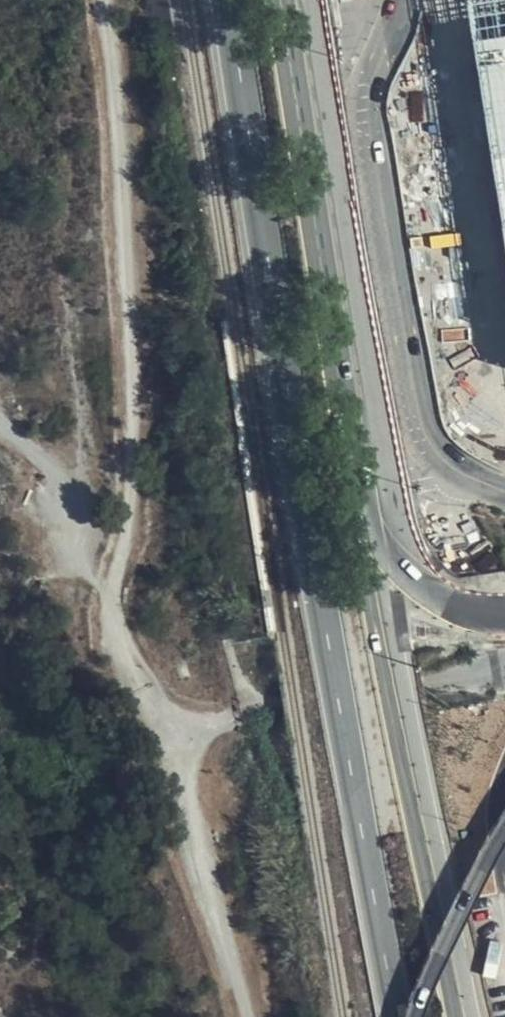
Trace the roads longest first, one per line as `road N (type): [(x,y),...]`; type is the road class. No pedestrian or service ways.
road 1 (track): [(106,0),(130,332),(130,467),(116,618),(166,740),(242,1016)]
road 2 (primary): [(232,32),(399,1016)]
road 3 (primary): [(462,1016),(325,285)]
road 4 (unclassified): [(504,615),(435,586),(406,547),(353,352),(325,285)]
road 5 (primary): [(325,285),(284,0)]
road 6 (primary): [(504,831),(418,1016)]

